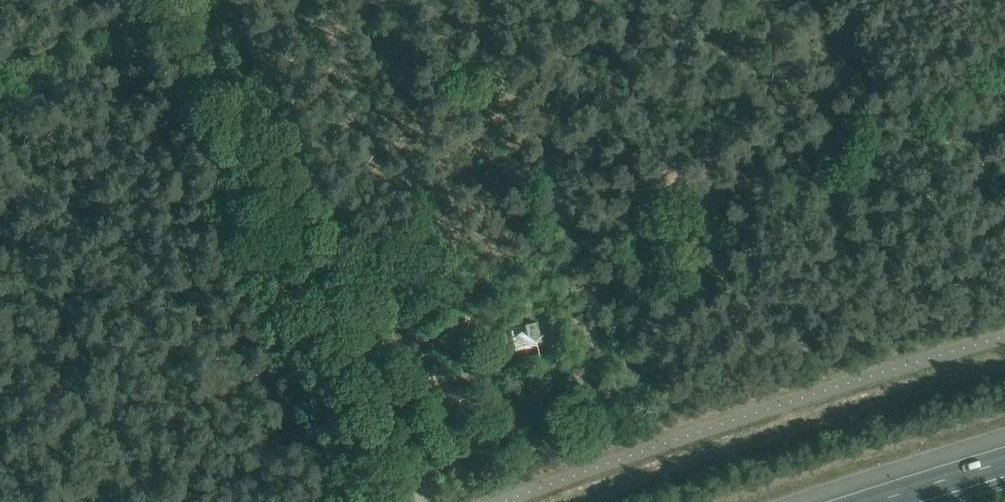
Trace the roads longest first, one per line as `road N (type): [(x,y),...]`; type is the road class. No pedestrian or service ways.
road 1 (track): [(420,501),(161,0)]
road 2 (motorway): [(1004,462),(878,501)]

